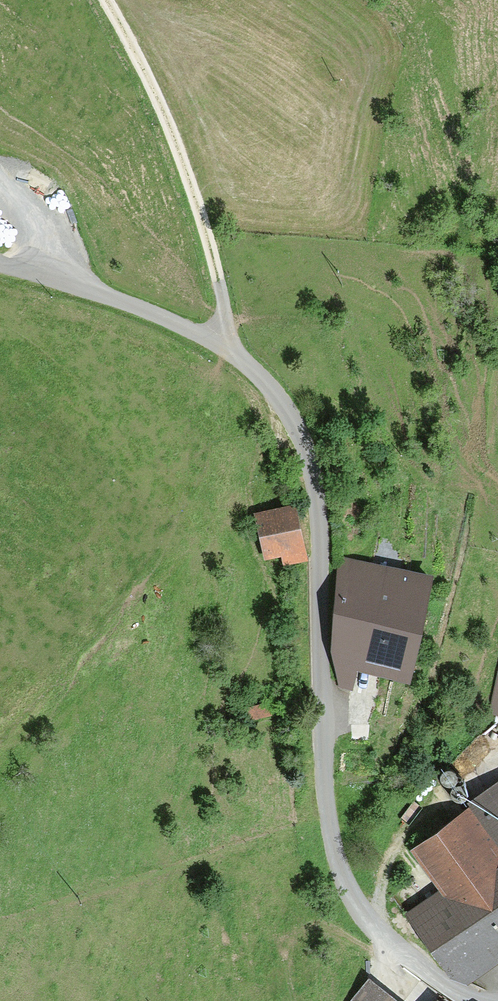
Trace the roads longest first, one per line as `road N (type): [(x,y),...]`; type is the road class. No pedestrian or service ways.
road 1 (unclassified): [(487,1000),(438,986),(398,960),(347,896),(328,844),(318,511),(300,436),(270,389),(185,327),(0,263)]
road 2 (track): [(229,353),(189,188),(162,112),(103,0)]

